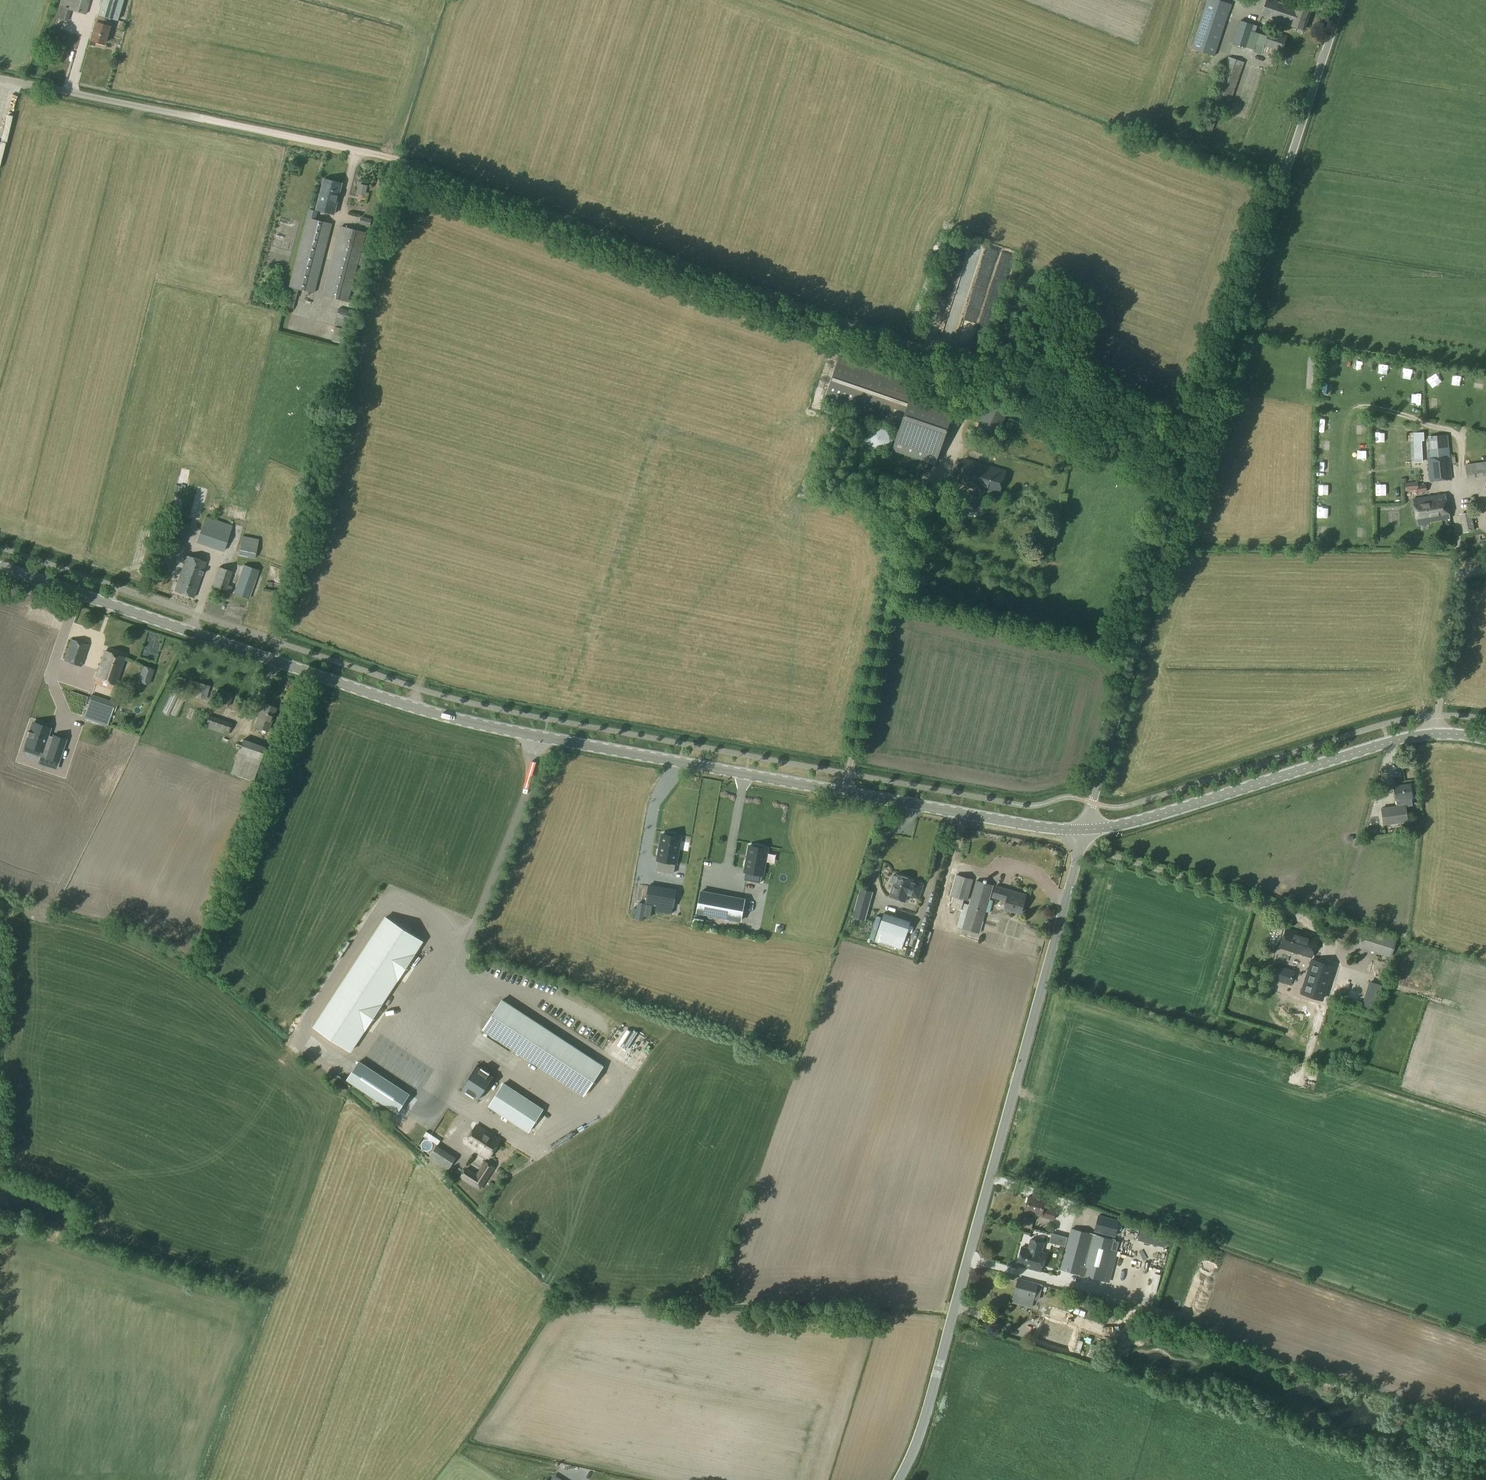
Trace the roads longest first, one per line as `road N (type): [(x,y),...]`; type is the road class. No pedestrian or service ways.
road 1 (secondary): [(1086,830),(411,708),(0,567)]
road 2 (track): [(1192,454),(1015,370),(878,335),(414,165),(195,118)]
road 3 (unclassified): [(1086,830),(1192,454),(1342,0)]
road 4 (unclassified): [(899,1479),(930,1408),(1086,830)]
road 5 (secondary): [(1485,739),(1436,734),(1389,742),(1086,830)]
road 6 (unclassified): [(195,118),(0,79)]

